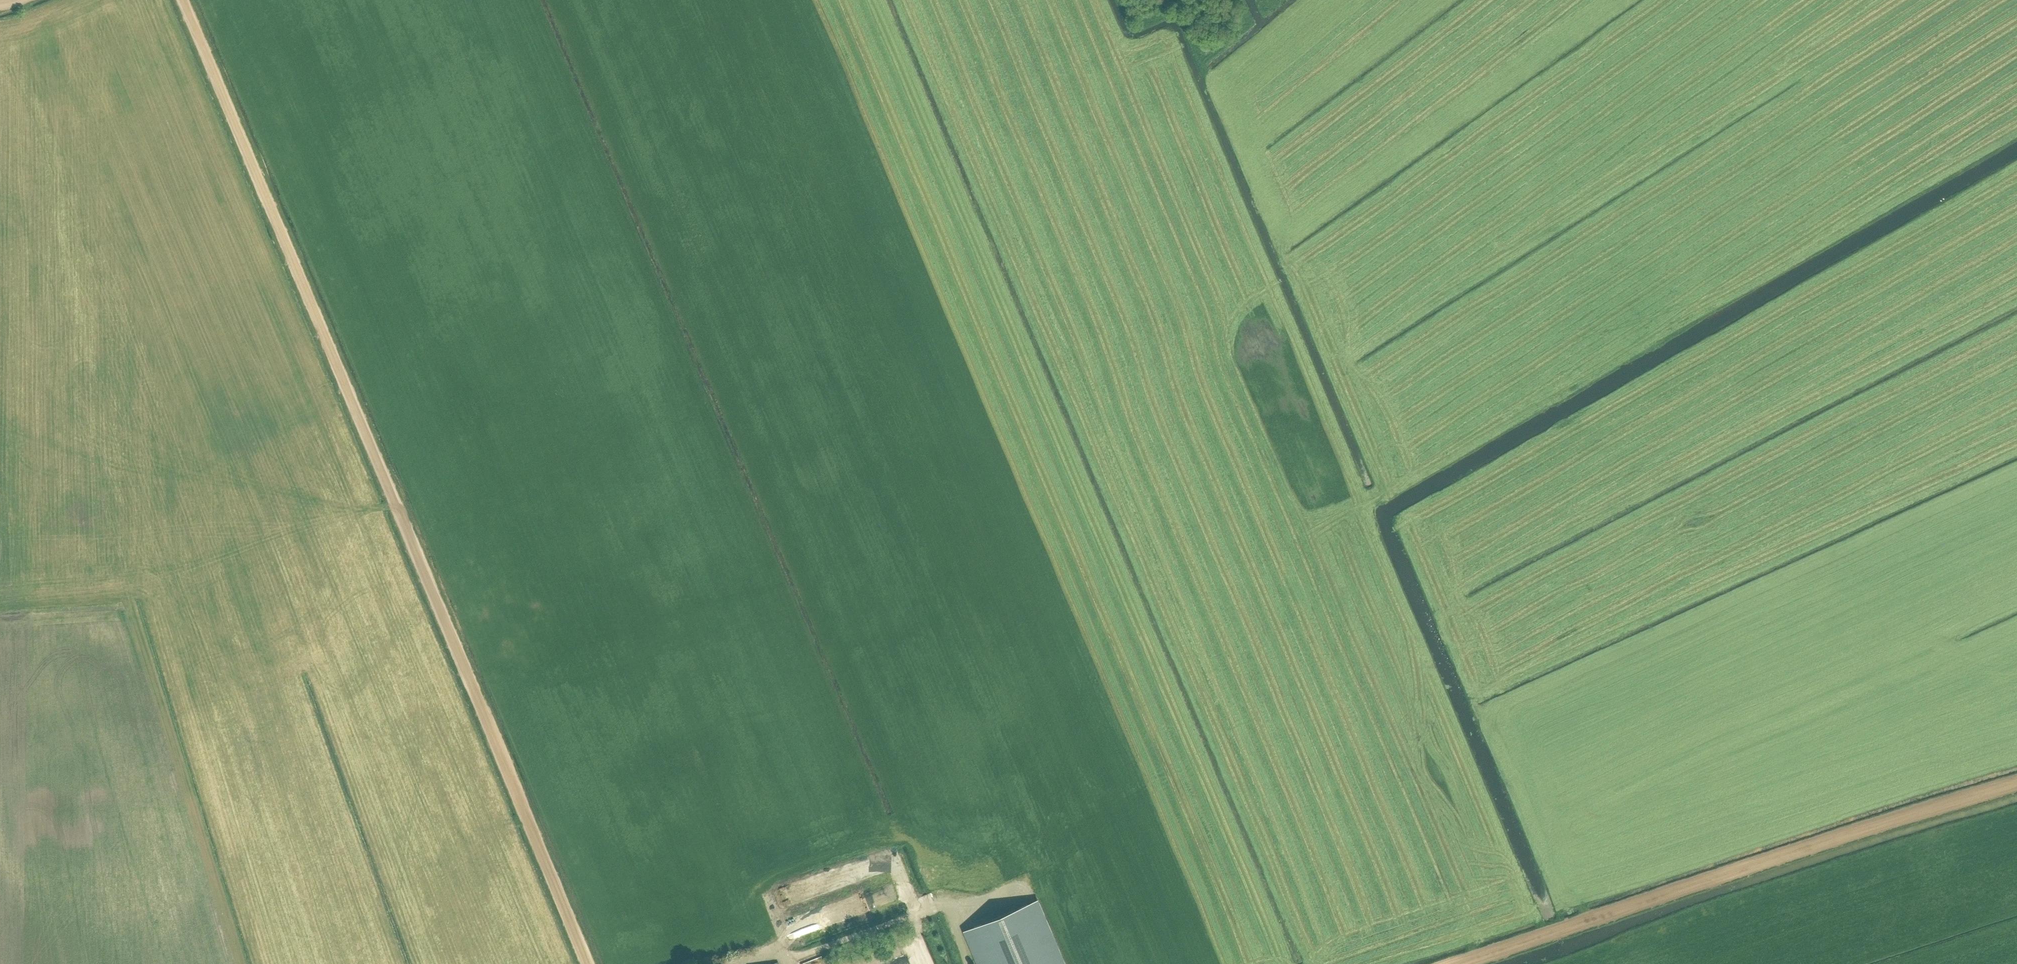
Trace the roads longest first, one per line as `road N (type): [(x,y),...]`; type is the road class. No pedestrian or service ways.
road 1 (track): [(184,0),(588,963)]
road 2 (track): [(2016,782),(1455,963)]

